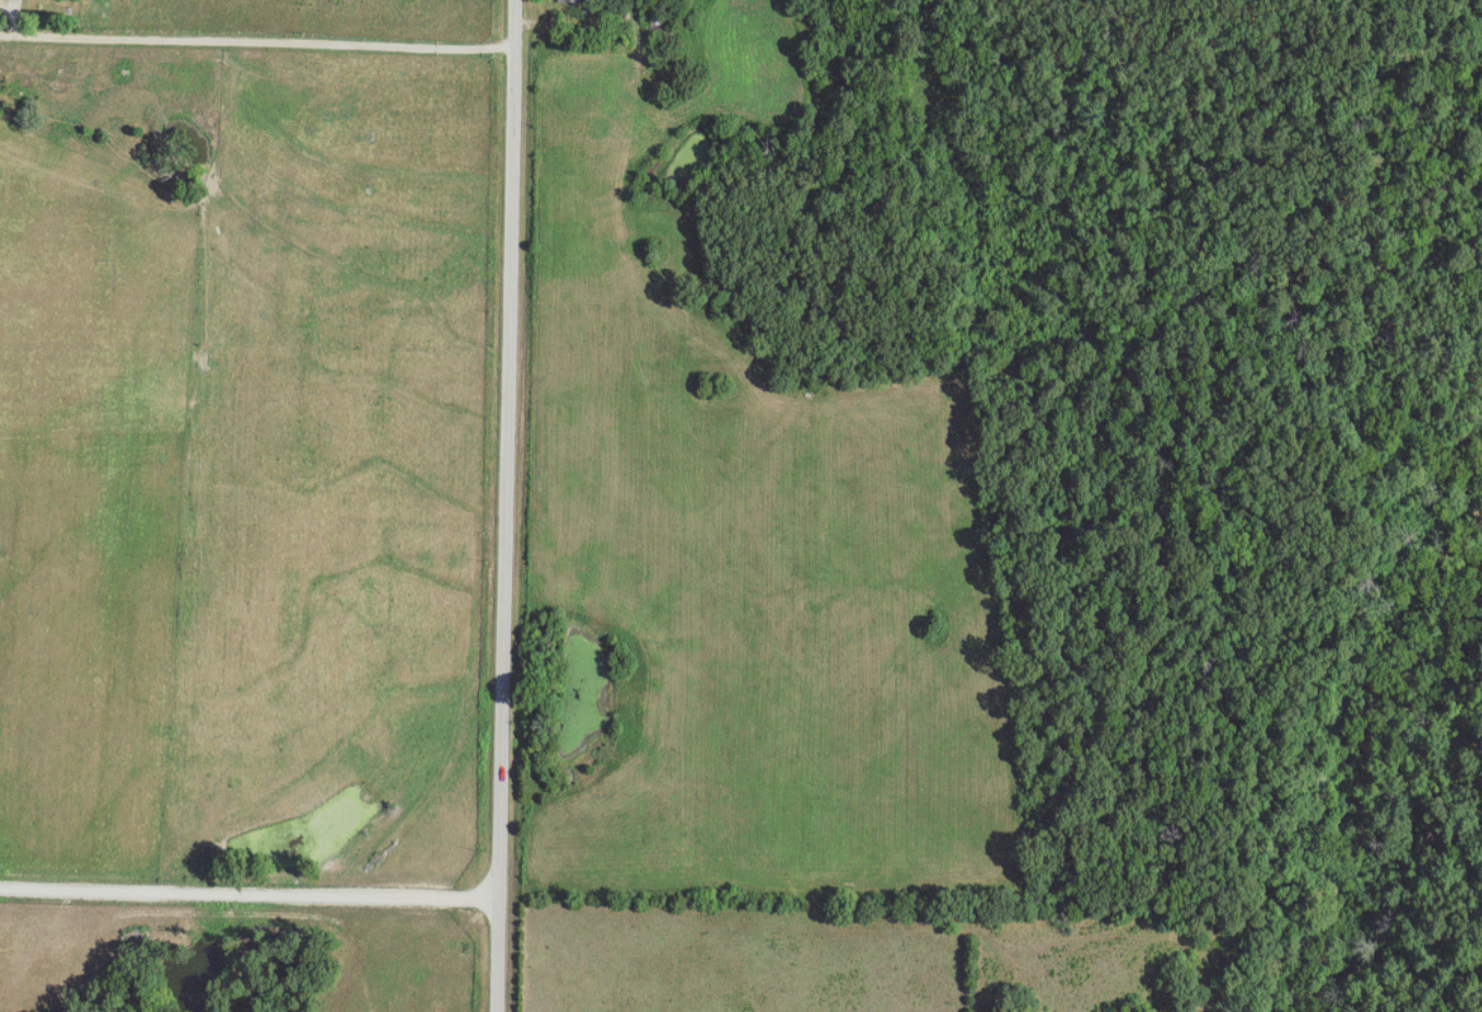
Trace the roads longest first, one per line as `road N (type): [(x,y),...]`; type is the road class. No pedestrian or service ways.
road 1 (residential): [(503,1011),(521,0)]
road 2 (residential): [(520,46),(0,35)]
road 3 (residential): [(505,901),(0,887)]

